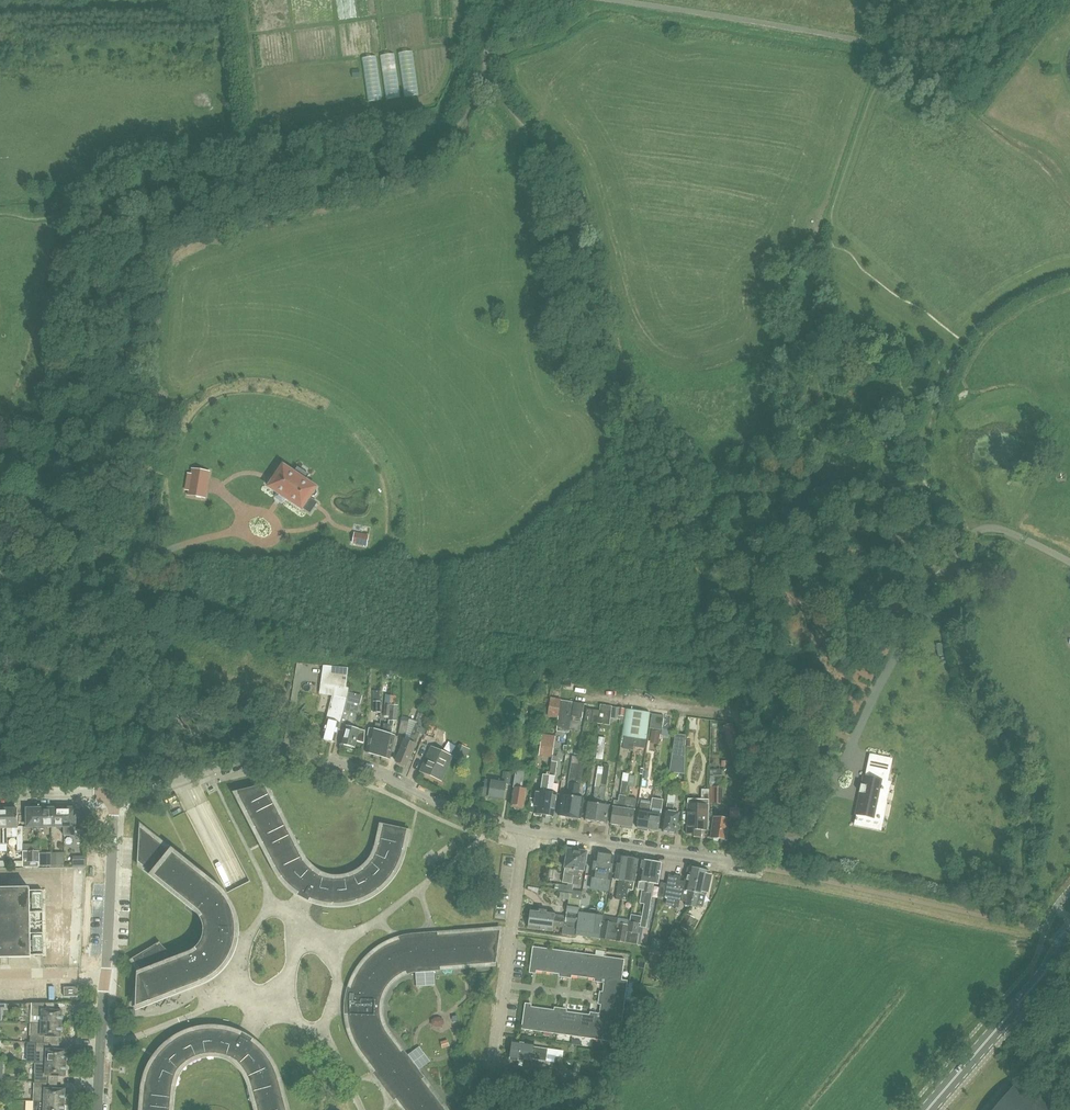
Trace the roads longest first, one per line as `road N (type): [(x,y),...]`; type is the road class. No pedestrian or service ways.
road 1 (track): [(14,547),(73,398),(106,217),(125,194),(415,155),(453,132),(488,81)]
road 2 (track): [(736,697),(692,549),(606,399),(558,167),(488,81)]
road 3 (residential): [(525,835),(356,769),(285,758),(117,795)]
road 4 (unclassified): [(102,1109),(117,795)]
road 5 (residential): [(762,868),(525,835)]
road 6 (residential): [(494,1060),(525,835)]
road 7 (primary): [(927,1109),(1069,943)]

